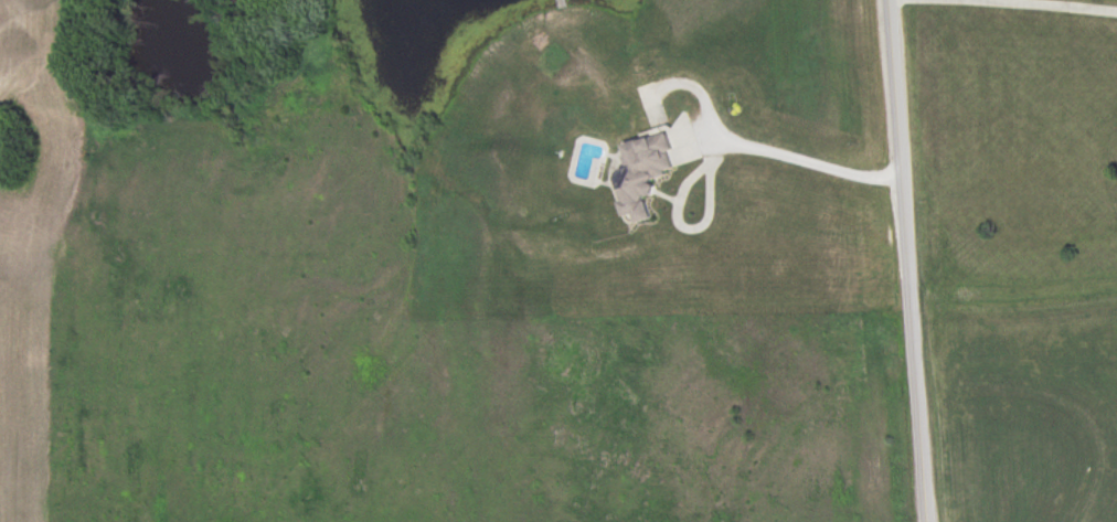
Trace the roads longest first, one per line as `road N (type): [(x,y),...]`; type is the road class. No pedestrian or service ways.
road 1 (tertiary): [(930,521),(889,0)]

